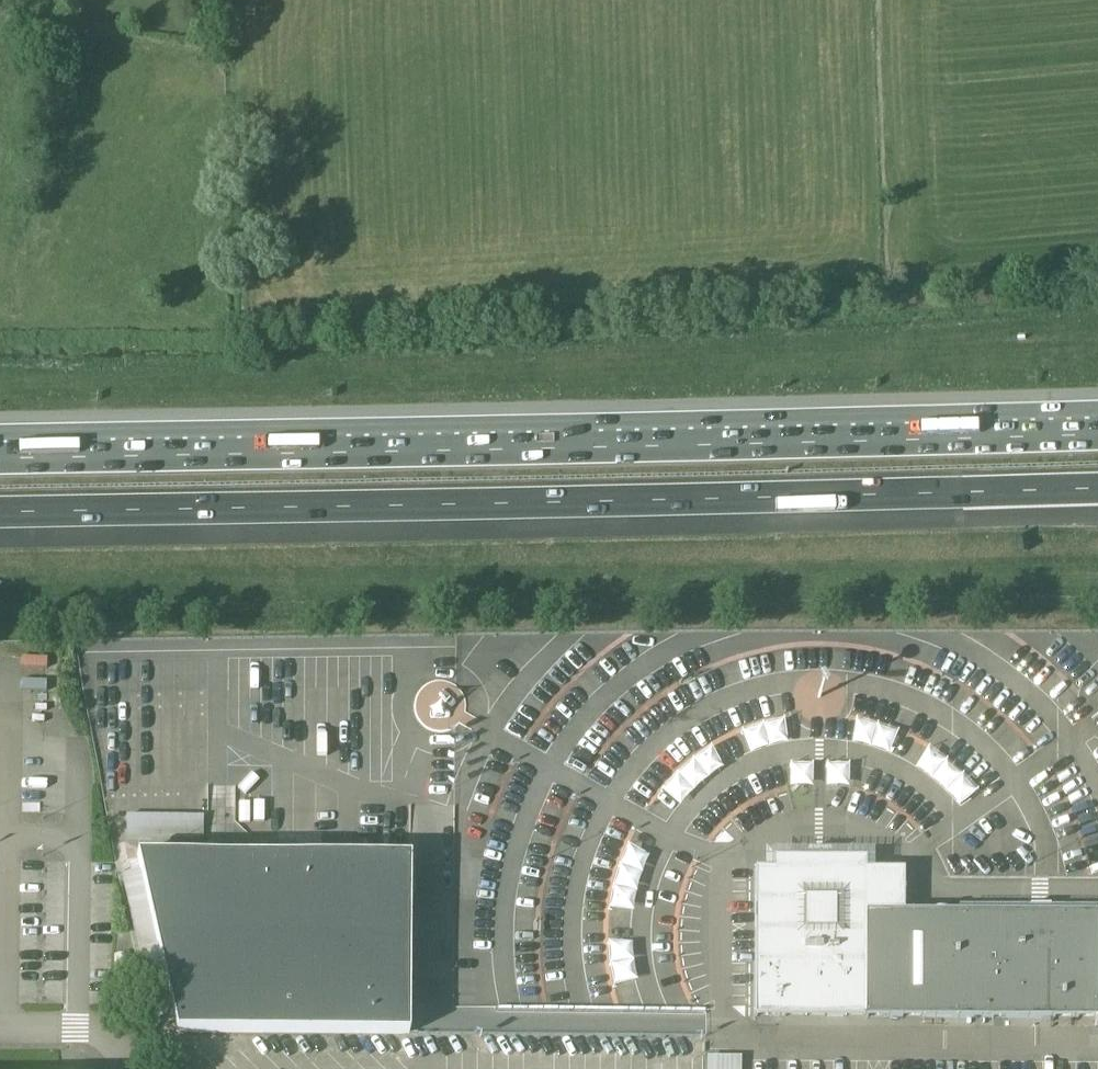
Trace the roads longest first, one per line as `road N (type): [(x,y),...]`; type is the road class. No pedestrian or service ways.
road 1 (motorway): [(1097,434),(0,458)]
road 2 (motorway): [(0,515),(1097,492)]

